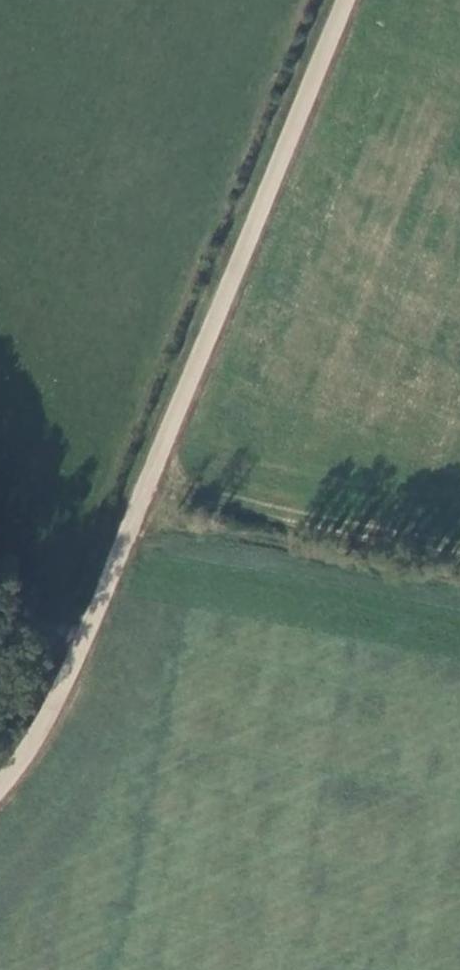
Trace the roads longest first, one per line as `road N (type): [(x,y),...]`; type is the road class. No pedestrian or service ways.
road 1 (unclassified): [(341,0),(33,751),(0,783)]

